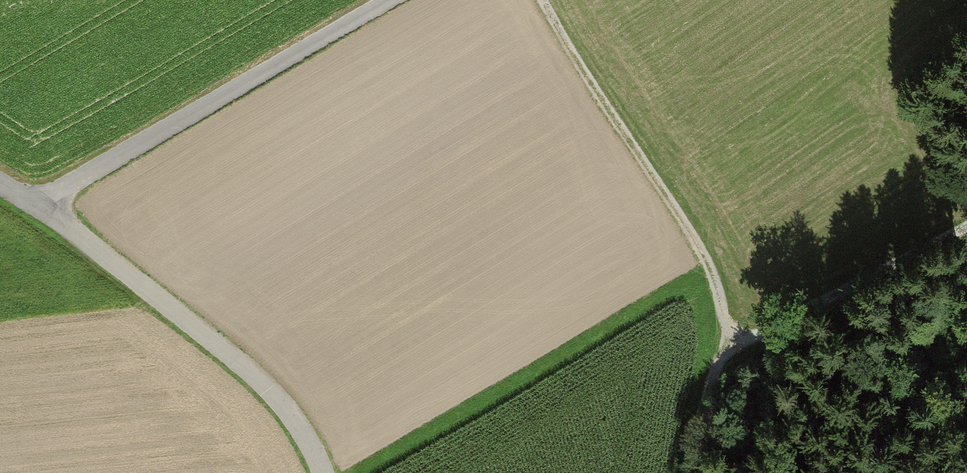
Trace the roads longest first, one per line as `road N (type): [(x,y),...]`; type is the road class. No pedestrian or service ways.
road 1 (track): [(704,414),(721,320),(716,282),(540,0)]
road 2 (unclassified): [(321,472),(266,386),(0,183)]
road 3 (track): [(394,0),(66,188),(43,211)]
road 4 (track): [(696,472),(704,414),(732,358),(759,327),(966,242)]

